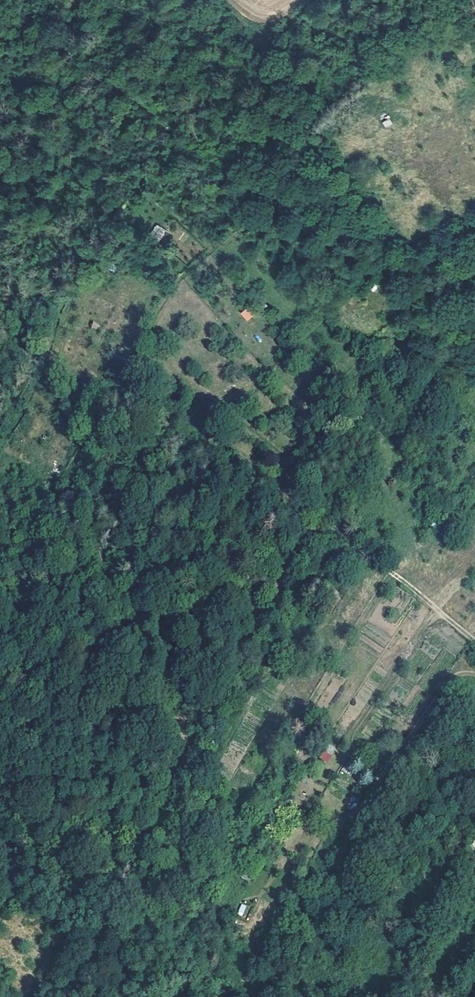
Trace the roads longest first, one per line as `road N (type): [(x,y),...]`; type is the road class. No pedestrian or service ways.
road 1 (track): [(0,598),(107,395),(192,268),(325,126),(220,0)]
road 2 (track): [(474,643),(230,450),(182,507),(95,652),(46,772),(0,791)]

